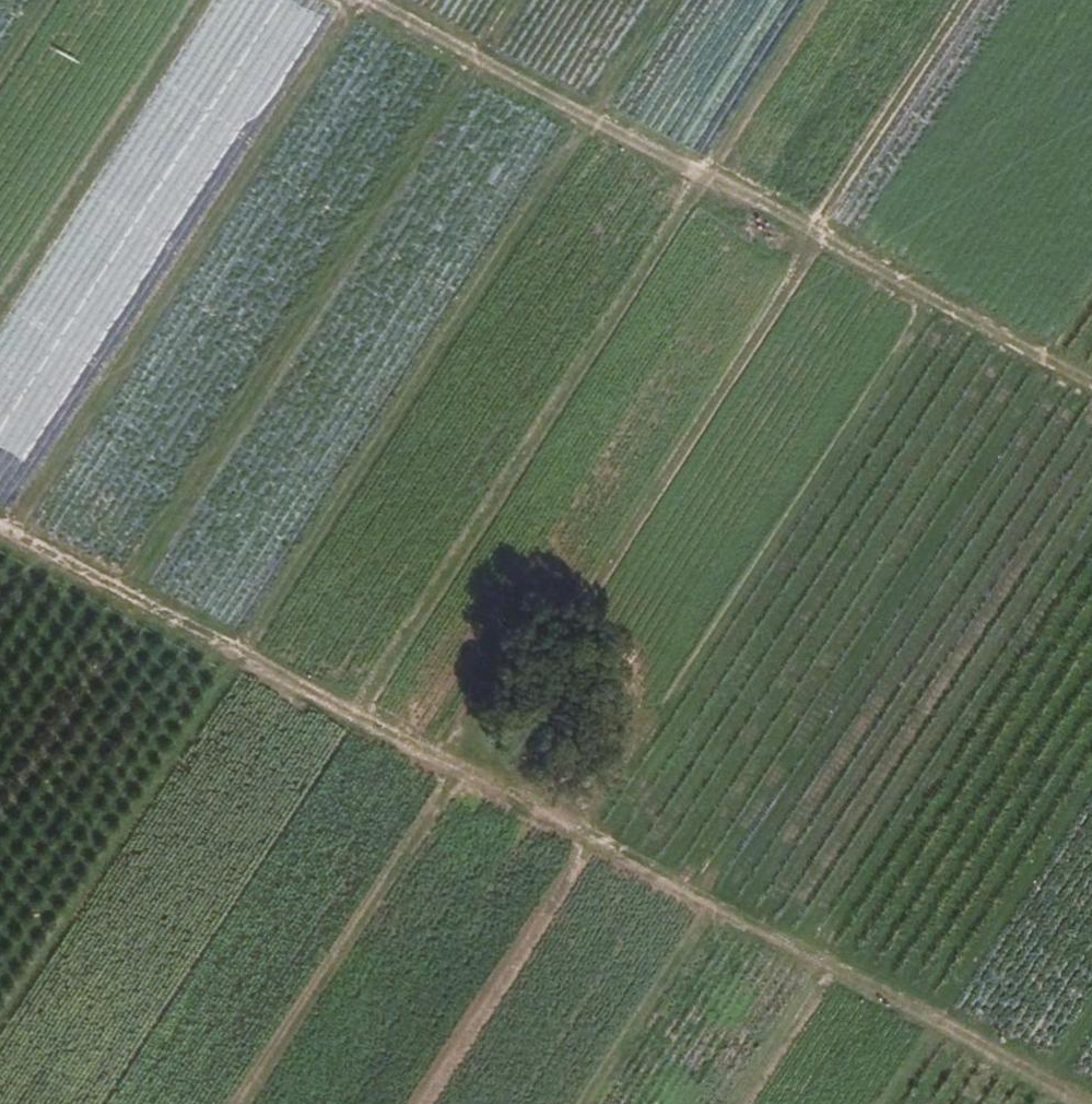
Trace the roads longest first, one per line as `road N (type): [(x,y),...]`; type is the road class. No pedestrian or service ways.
road 1 (track): [(0,533),(1066,1103)]
road 2 (track): [(1091,382),(348,0)]

